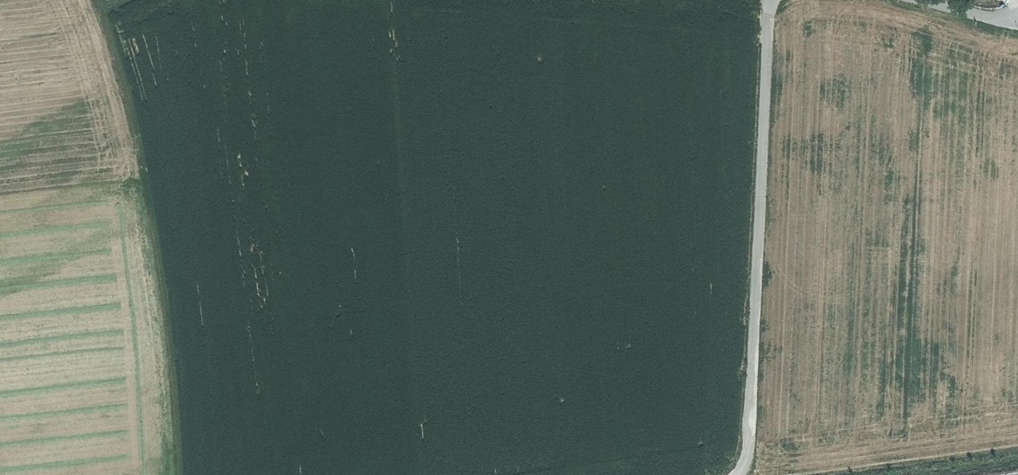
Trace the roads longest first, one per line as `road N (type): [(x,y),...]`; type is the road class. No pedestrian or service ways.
road 1 (track): [(181,474),(169,310),(142,148),(99,0)]
road 2 (track): [(769,0),(750,443),(735,474)]

